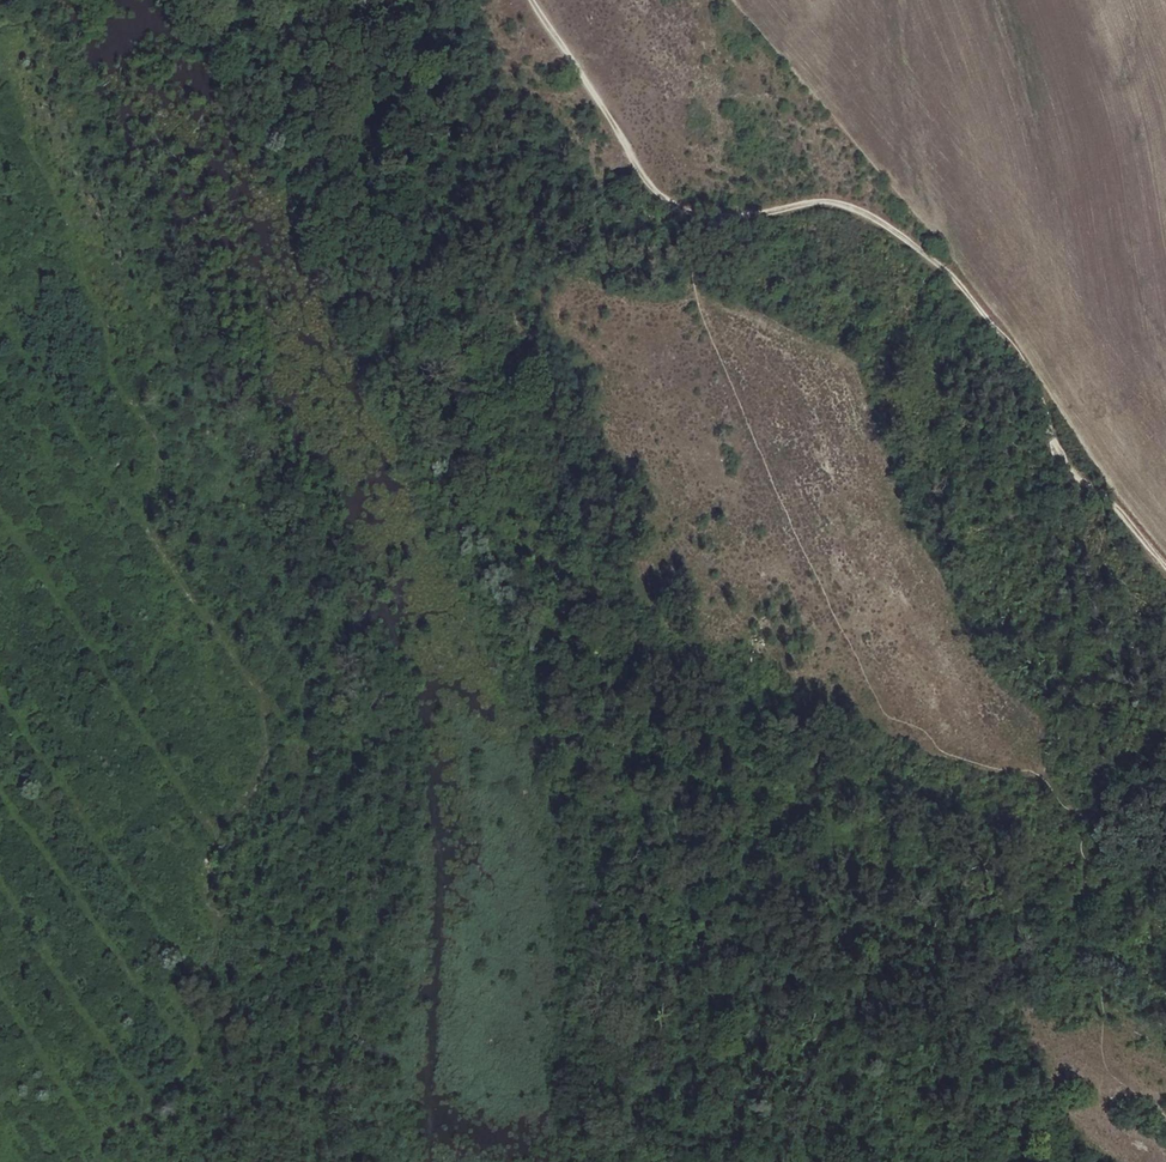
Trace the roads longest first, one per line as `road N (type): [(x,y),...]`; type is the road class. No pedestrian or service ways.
road 1 (track): [(1165,575),(1108,499),(1075,477),(1050,442),(1040,394),(948,273),(841,204),(724,221),(688,218),(656,197),(532,0)]

